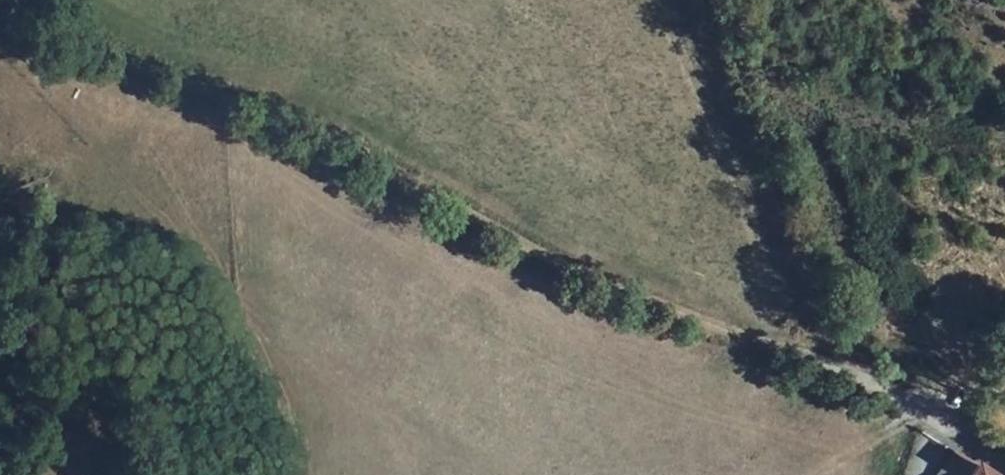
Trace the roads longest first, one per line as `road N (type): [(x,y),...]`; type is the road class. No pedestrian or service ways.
road 1 (track): [(0,13),(241,98),(514,245),(910,408)]

